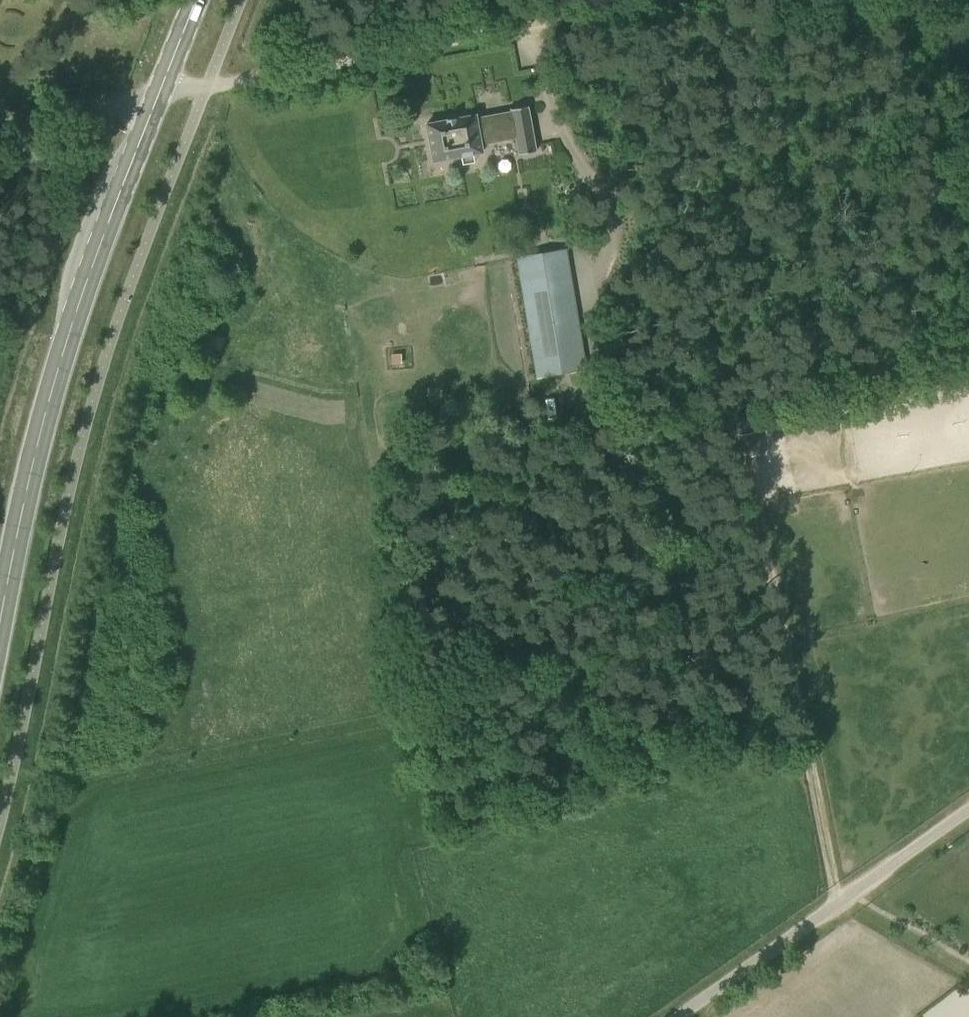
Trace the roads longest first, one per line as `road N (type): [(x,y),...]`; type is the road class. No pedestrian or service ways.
road 1 (primary): [(0,629),(65,347),(152,114)]
road 2 (unclassified): [(679,1016),(968,804)]
road 3 (track): [(300,69),(642,0)]
road 4 (unclassified): [(165,78),(207,88),(300,69)]
road 5 (track): [(0,128),(129,105)]

